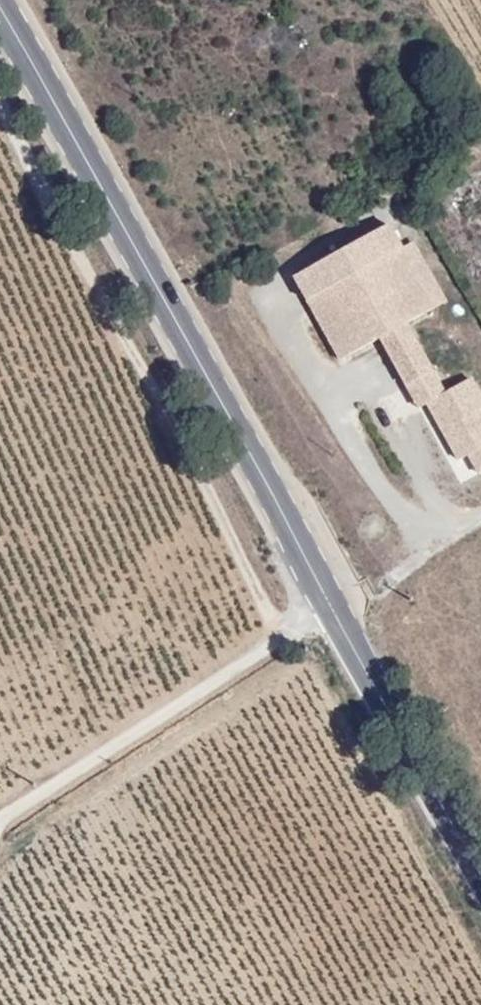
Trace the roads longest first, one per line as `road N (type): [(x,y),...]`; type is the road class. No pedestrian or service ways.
road 1 (primary): [(0,11),(332,608)]
road 2 (track): [(0,110),(281,637)]
road 3 (unclassified): [(332,608),(0,821)]
road 4 (primary): [(332,608),(480,872)]

